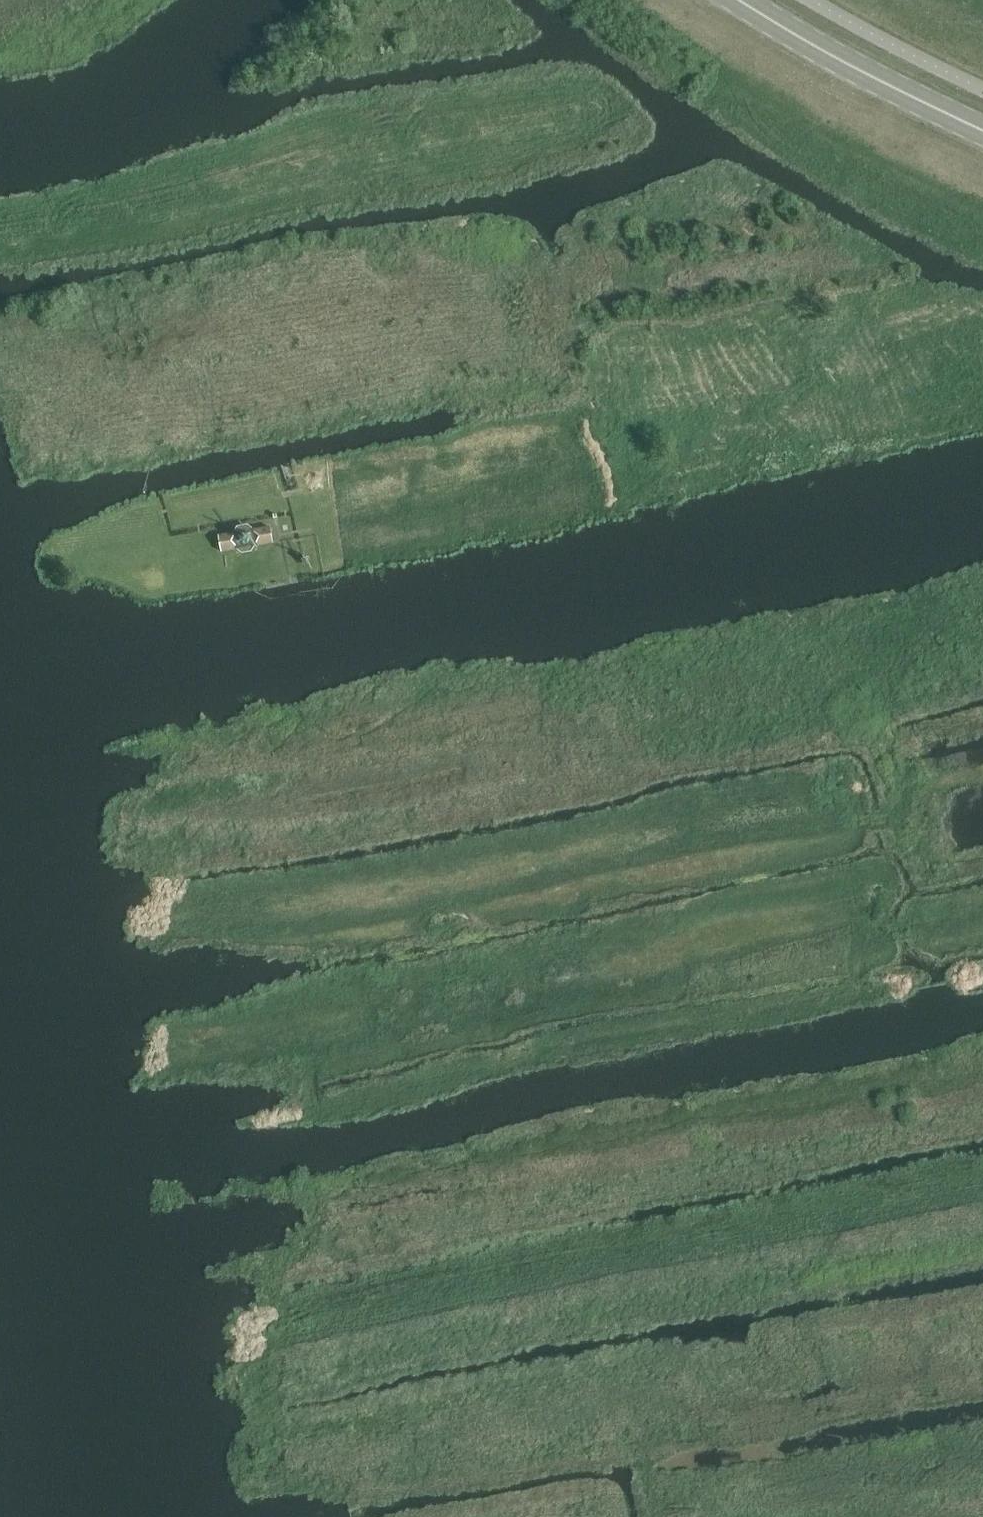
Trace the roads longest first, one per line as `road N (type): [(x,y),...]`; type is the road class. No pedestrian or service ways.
road 1 (secondary): [(745,0),(820,48),(982,131)]

